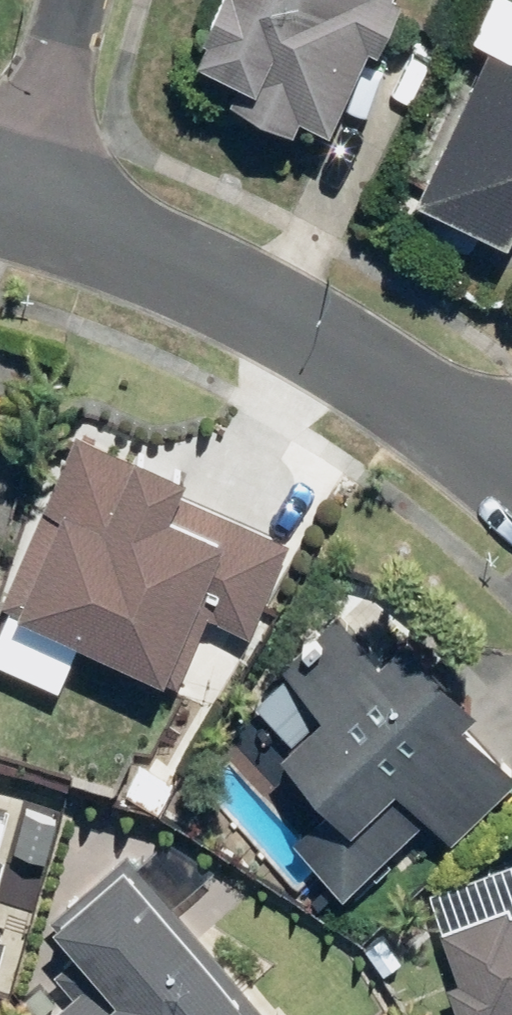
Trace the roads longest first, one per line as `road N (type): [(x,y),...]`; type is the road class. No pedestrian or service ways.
road 1 (residential): [(511,459),(221,281),(15,183)]
road 2 (residential): [(69,0),(15,183)]

